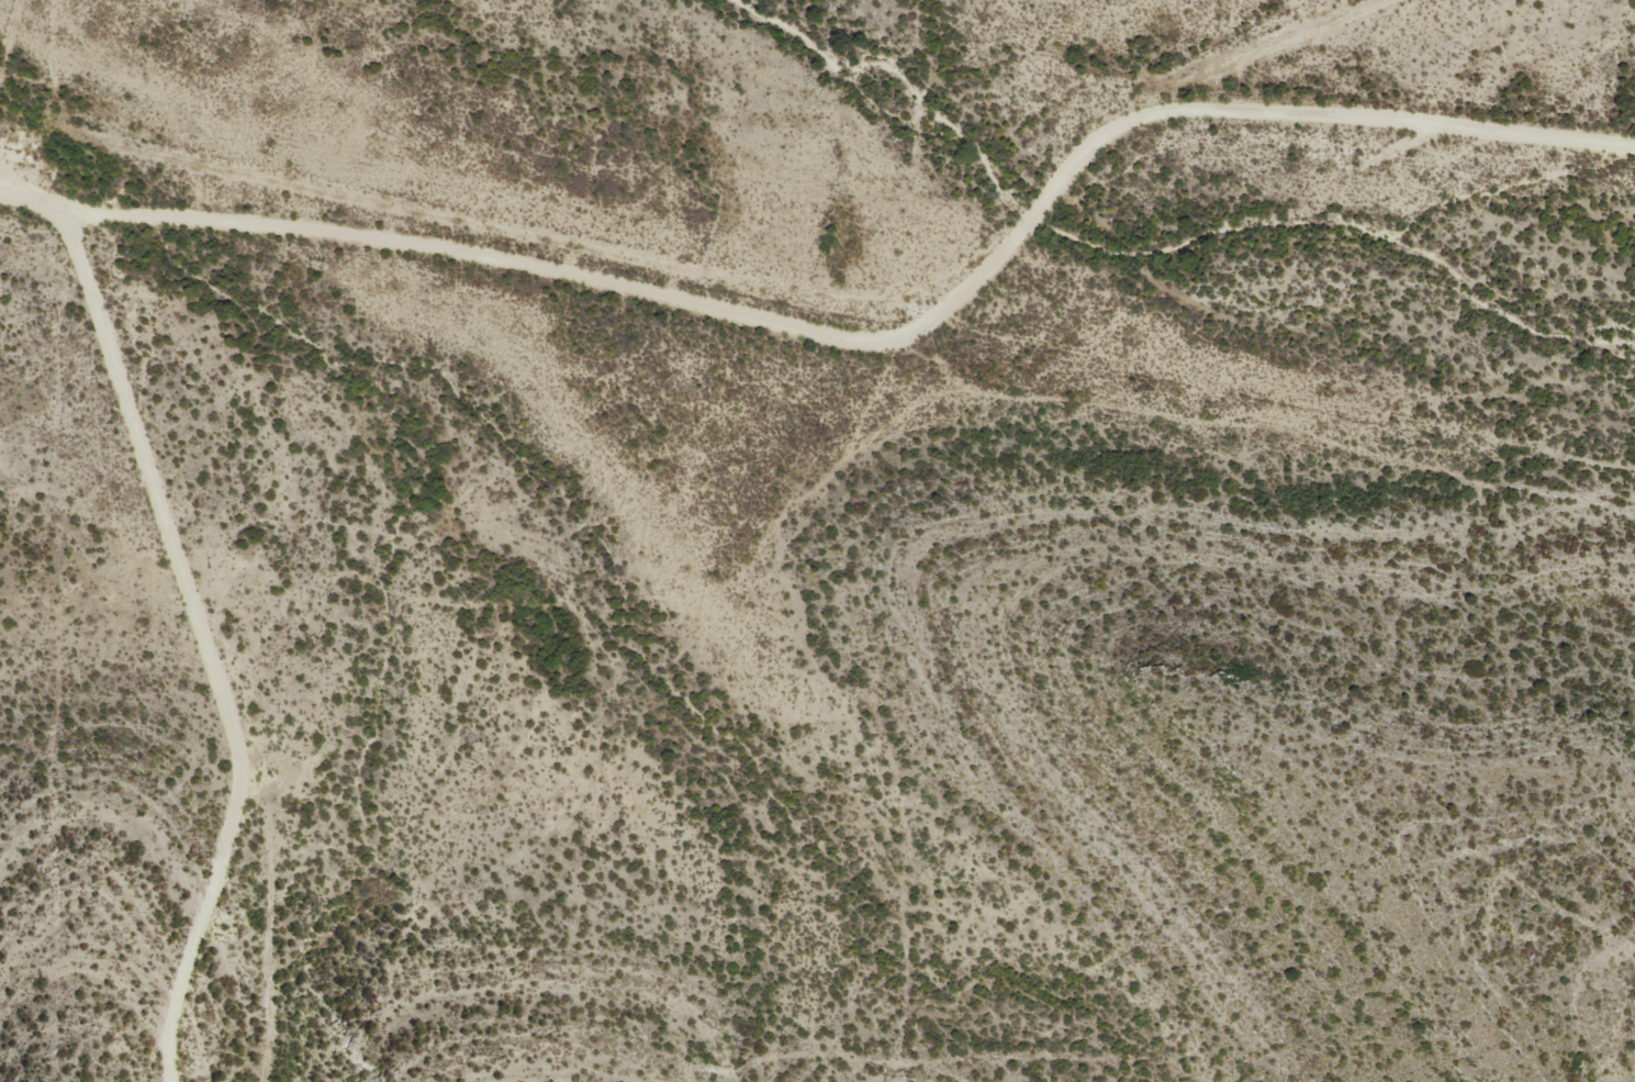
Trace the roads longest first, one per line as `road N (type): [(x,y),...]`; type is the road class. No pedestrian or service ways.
road 1 (track): [(1421,0),(1240,86),(1201,157),(1115,179),(936,337),(821,348),(473,234),(0,195)]
road 2 (track): [(1201,157),(1634,205)]

